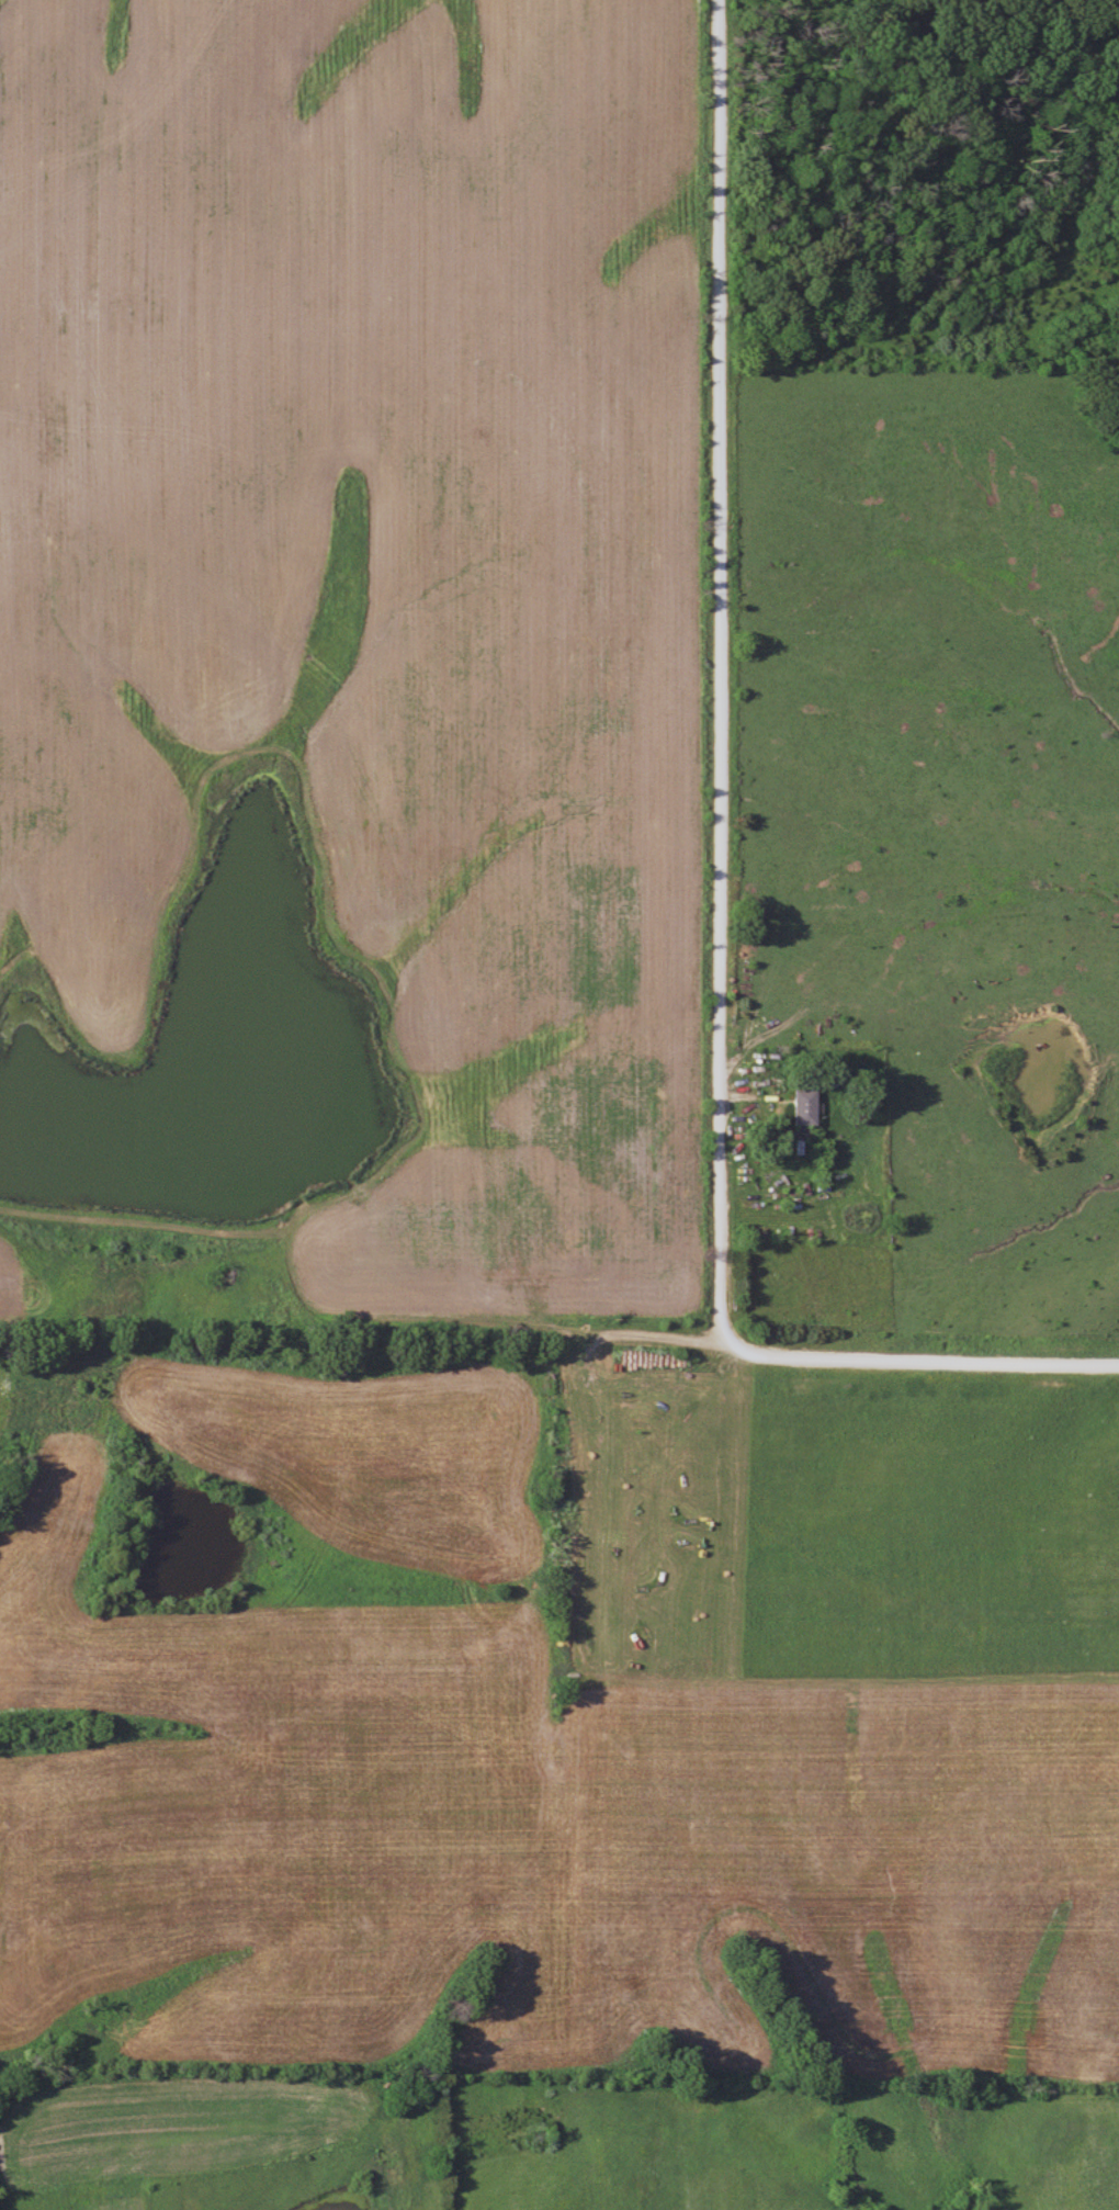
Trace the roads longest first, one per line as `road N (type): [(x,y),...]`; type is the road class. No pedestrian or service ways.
road 1 (residential): [(725,1331),(708,1240),(704,0)]
road 2 (residential): [(1118,1348),(725,1331)]

